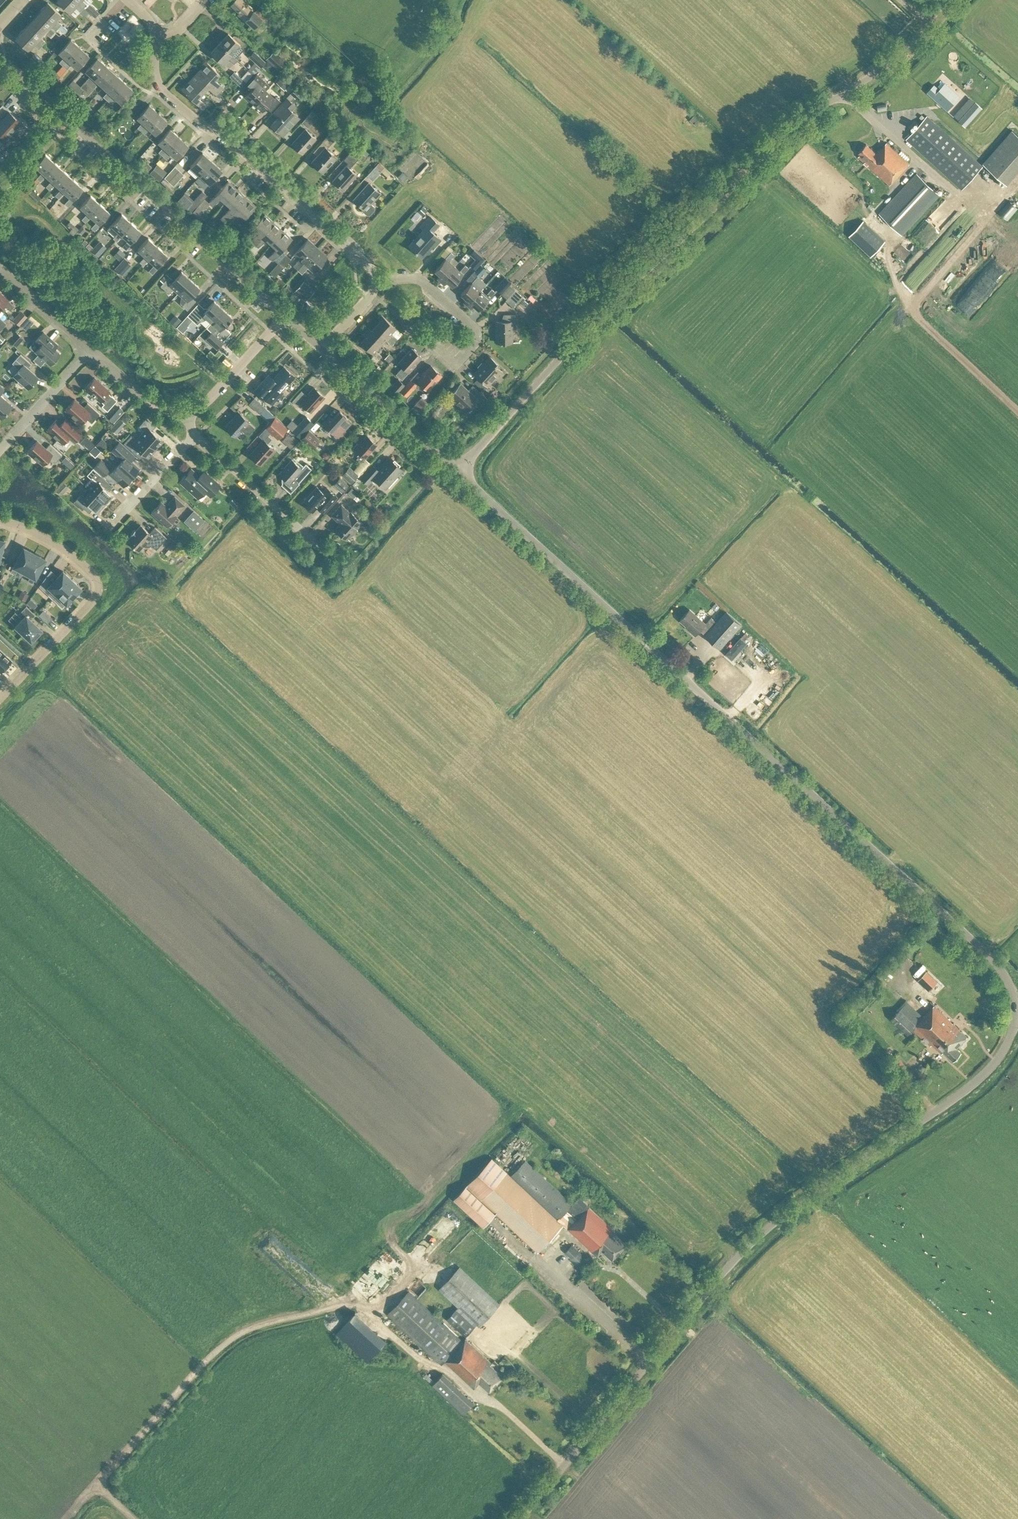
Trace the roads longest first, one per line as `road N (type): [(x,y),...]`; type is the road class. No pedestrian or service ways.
road 1 (unclassified): [(1017,1011),(1003,973),(985,951),(461,468)]
road 2 (unclassified): [(522,1518),(749,1244),(992,1068),(1008,1048),(1017,1011)]
road 3 (unclassified): [(461,468),(780,142),(861,86),(950,0)]
road 4 (residential): [(284,316),(0,58)]
road 5 (residential): [(383,284),(160,90),(148,60),(149,24)]
road 6 (residential): [(0,521),(71,554),(101,588),(0,698)]
road 7 (residential): [(383,284),(422,279),(474,327),(477,339),(456,367),(428,342)]
road 8 (unclassified): [(461,468),(325,352)]
road 9 (residential): [(321,549),(193,436)]
road 10 (residential): [(92,351),(0,452)]
road 11 (residential): [(284,316),(188,411)]
road 12 (residential): [(104,536),(193,436)]
road 13 (residential): [(92,351),(0,269)]

